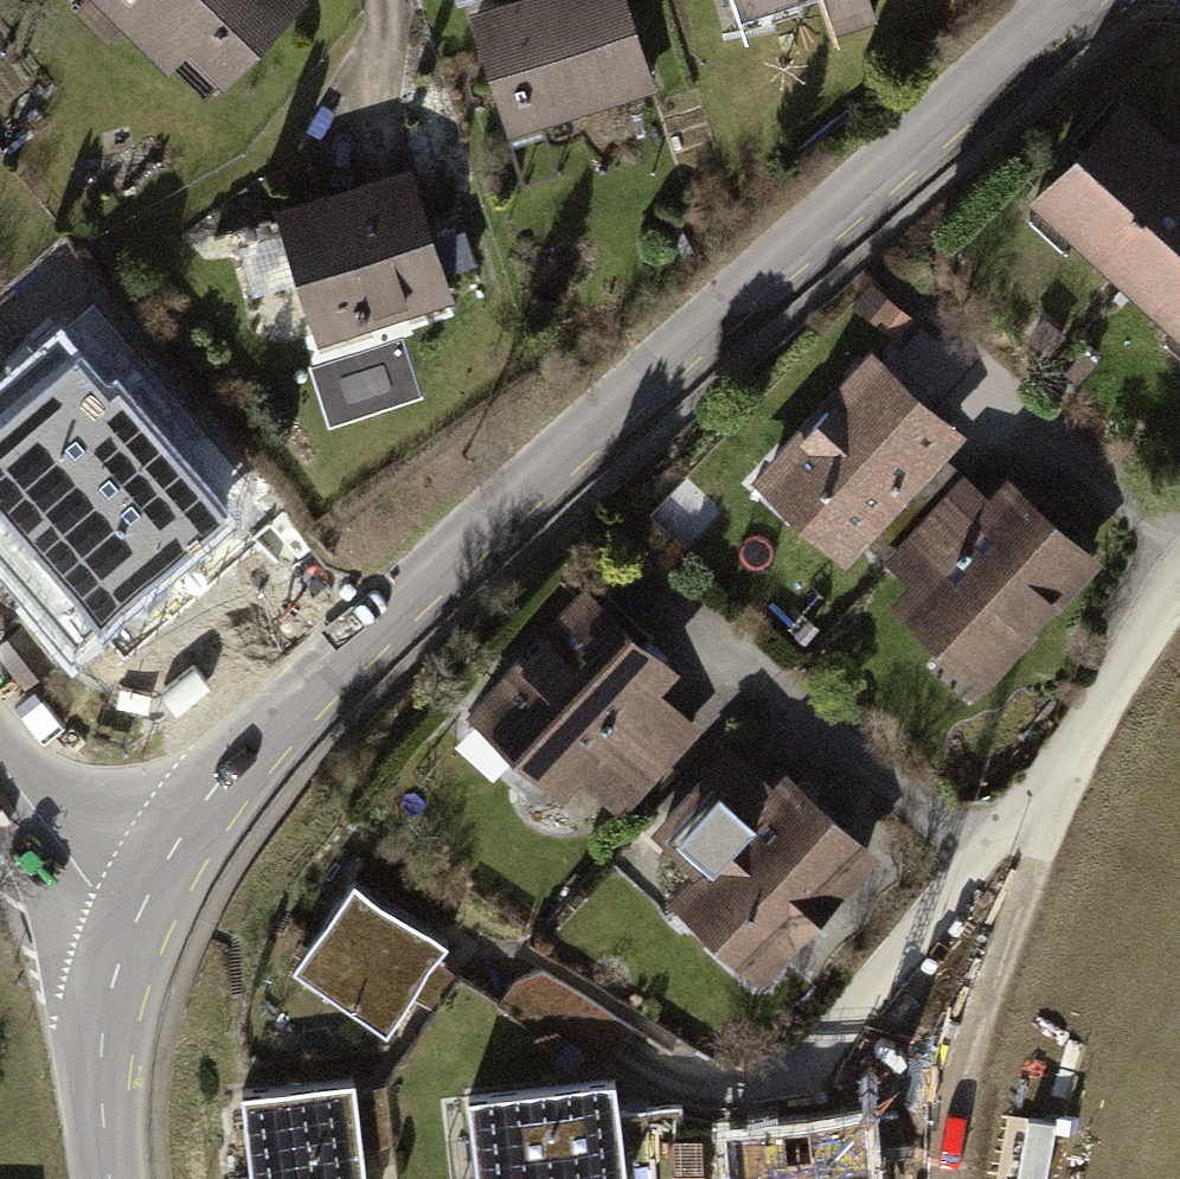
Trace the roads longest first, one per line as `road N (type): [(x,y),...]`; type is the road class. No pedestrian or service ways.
road 1 (tertiary): [(140,909),(215,785),(427,577),(1074,0)]
road 2 (residential): [(950,1178),(957,1114),(1038,862),(1048,798),(1179,580)]
road 3 (tertiary): [(107,1178),(99,1076),(111,987),(140,909)]
road 4 (tertiary): [(140,909),(91,882),(0,762)]

